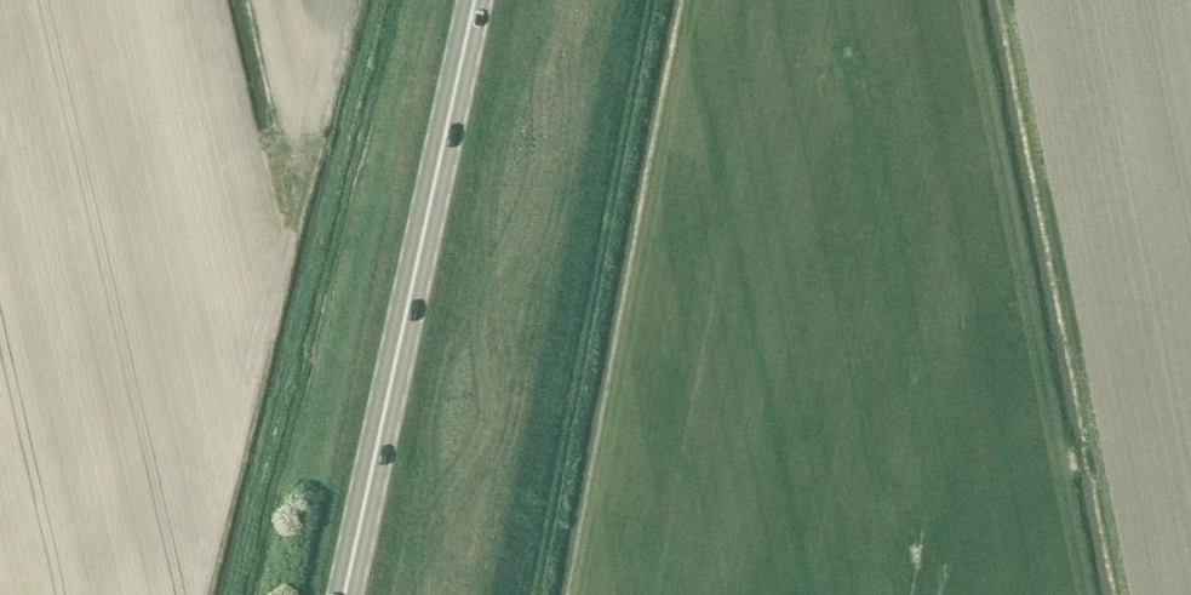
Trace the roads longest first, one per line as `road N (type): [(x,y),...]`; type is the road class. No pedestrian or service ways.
road 1 (primary): [(345,594),(474,0)]

